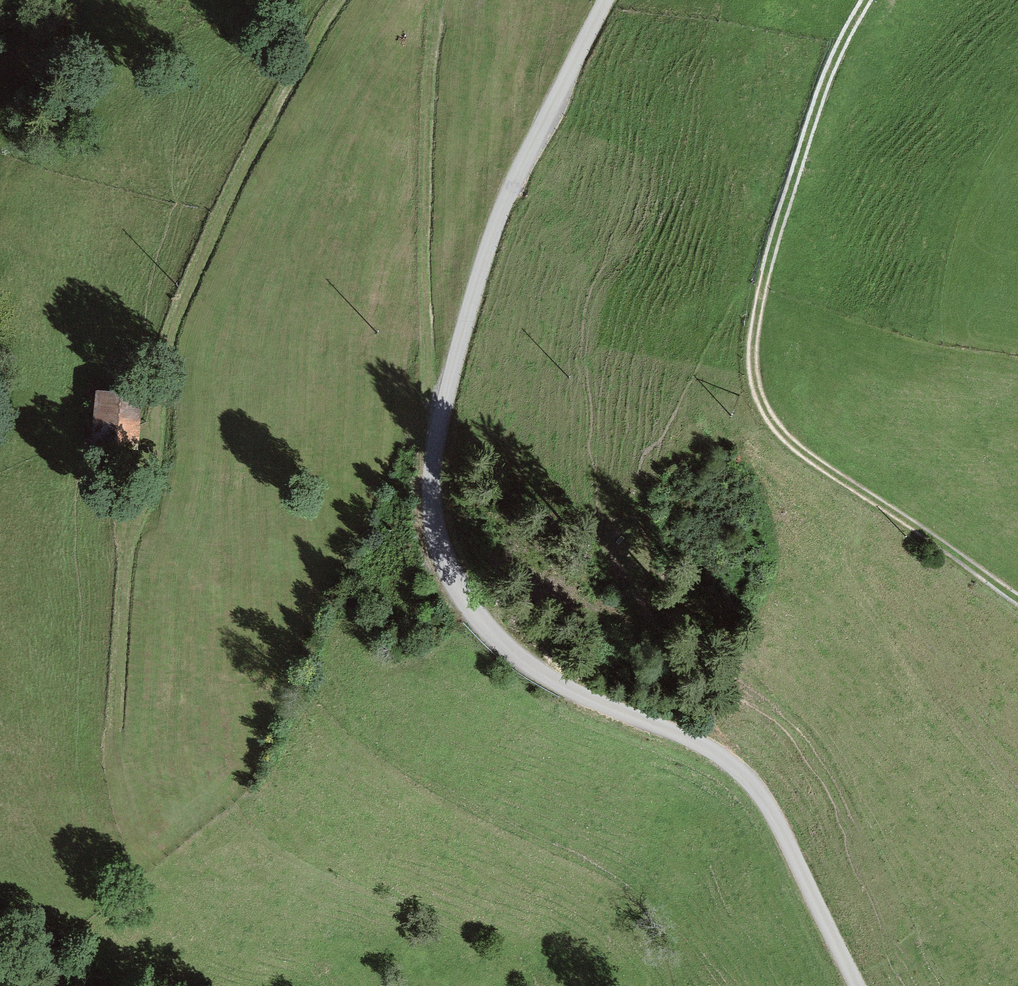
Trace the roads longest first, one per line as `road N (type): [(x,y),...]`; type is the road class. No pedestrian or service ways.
road 1 (unclassified): [(605,0),(488,249),(441,421),(433,536),(462,598),(530,669),(697,741),(755,787),(857,985)]
road 2 (track): [(339,0),(235,178),(166,346),(153,472),(129,551),(112,731),(118,823)]
road 3 (track): [(866,0),(838,48),(774,241),(752,346),(755,393),(809,458),(1017,602)]
road 4 (track): [(441,421),(431,379),(426,172),(433,43),(416,0)]

